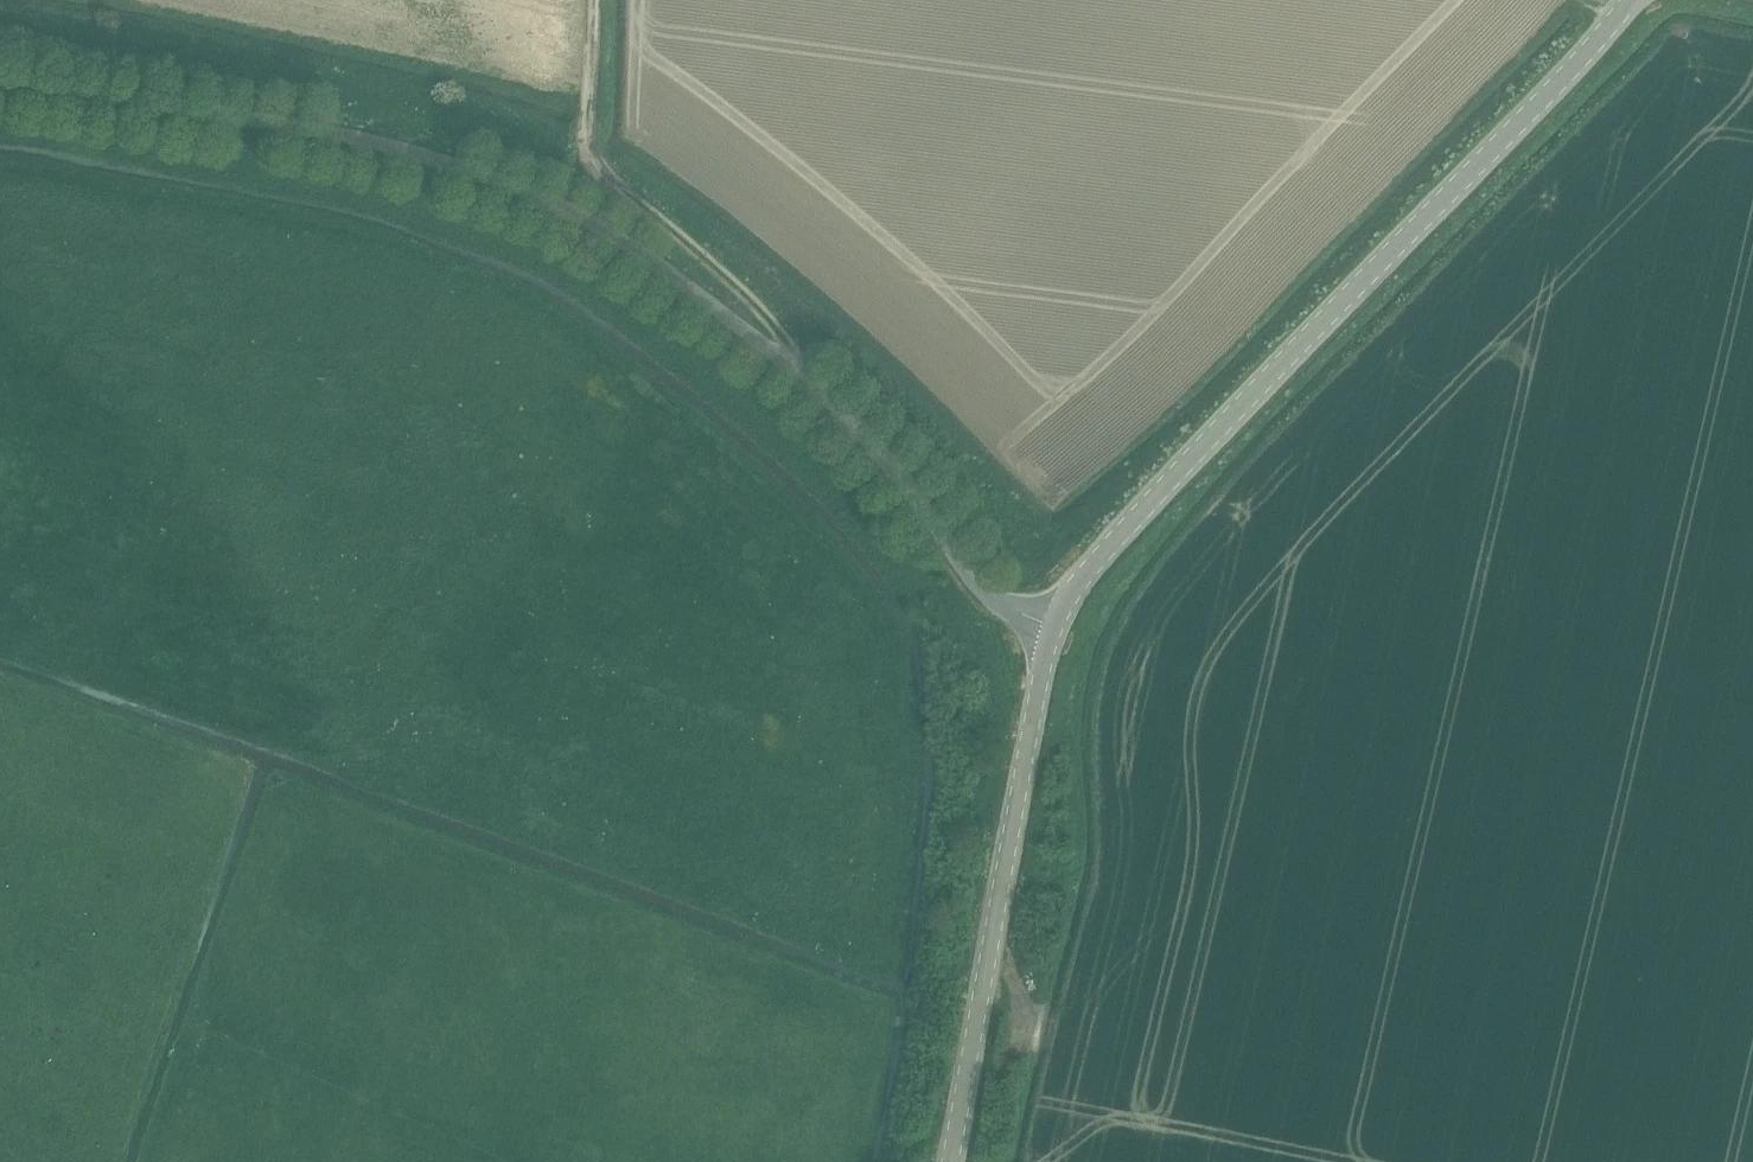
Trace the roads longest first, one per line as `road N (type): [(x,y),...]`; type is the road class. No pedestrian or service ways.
road 1 (unclassified): [(1054,626),(992,603),(941,530),(784,358),(578,215),(405,150),(138,94),(0,77)]
road 2 (tertiary): [(1054,626),(1077,584),(1633,0)]
road 3 (tertiary): [(951,1161),(1054,626)]
road 4 (track): [(592,0),(589,137),(603,174),(690,242),(782,333),(784,358)]

